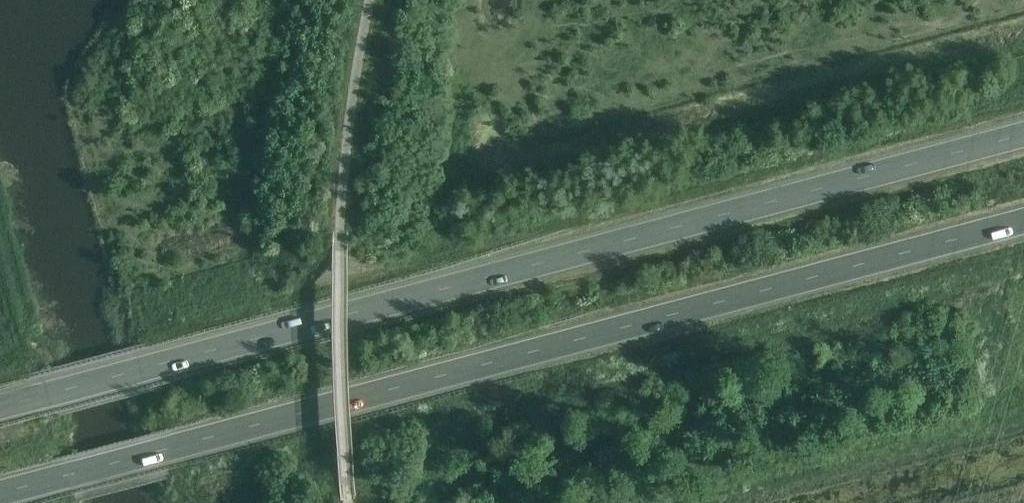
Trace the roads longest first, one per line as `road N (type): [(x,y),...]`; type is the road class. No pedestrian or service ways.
road 1 (trunk): [(1023,136),(0,407)]
road 2 (trunk): [(0,493),(1023,223)]

